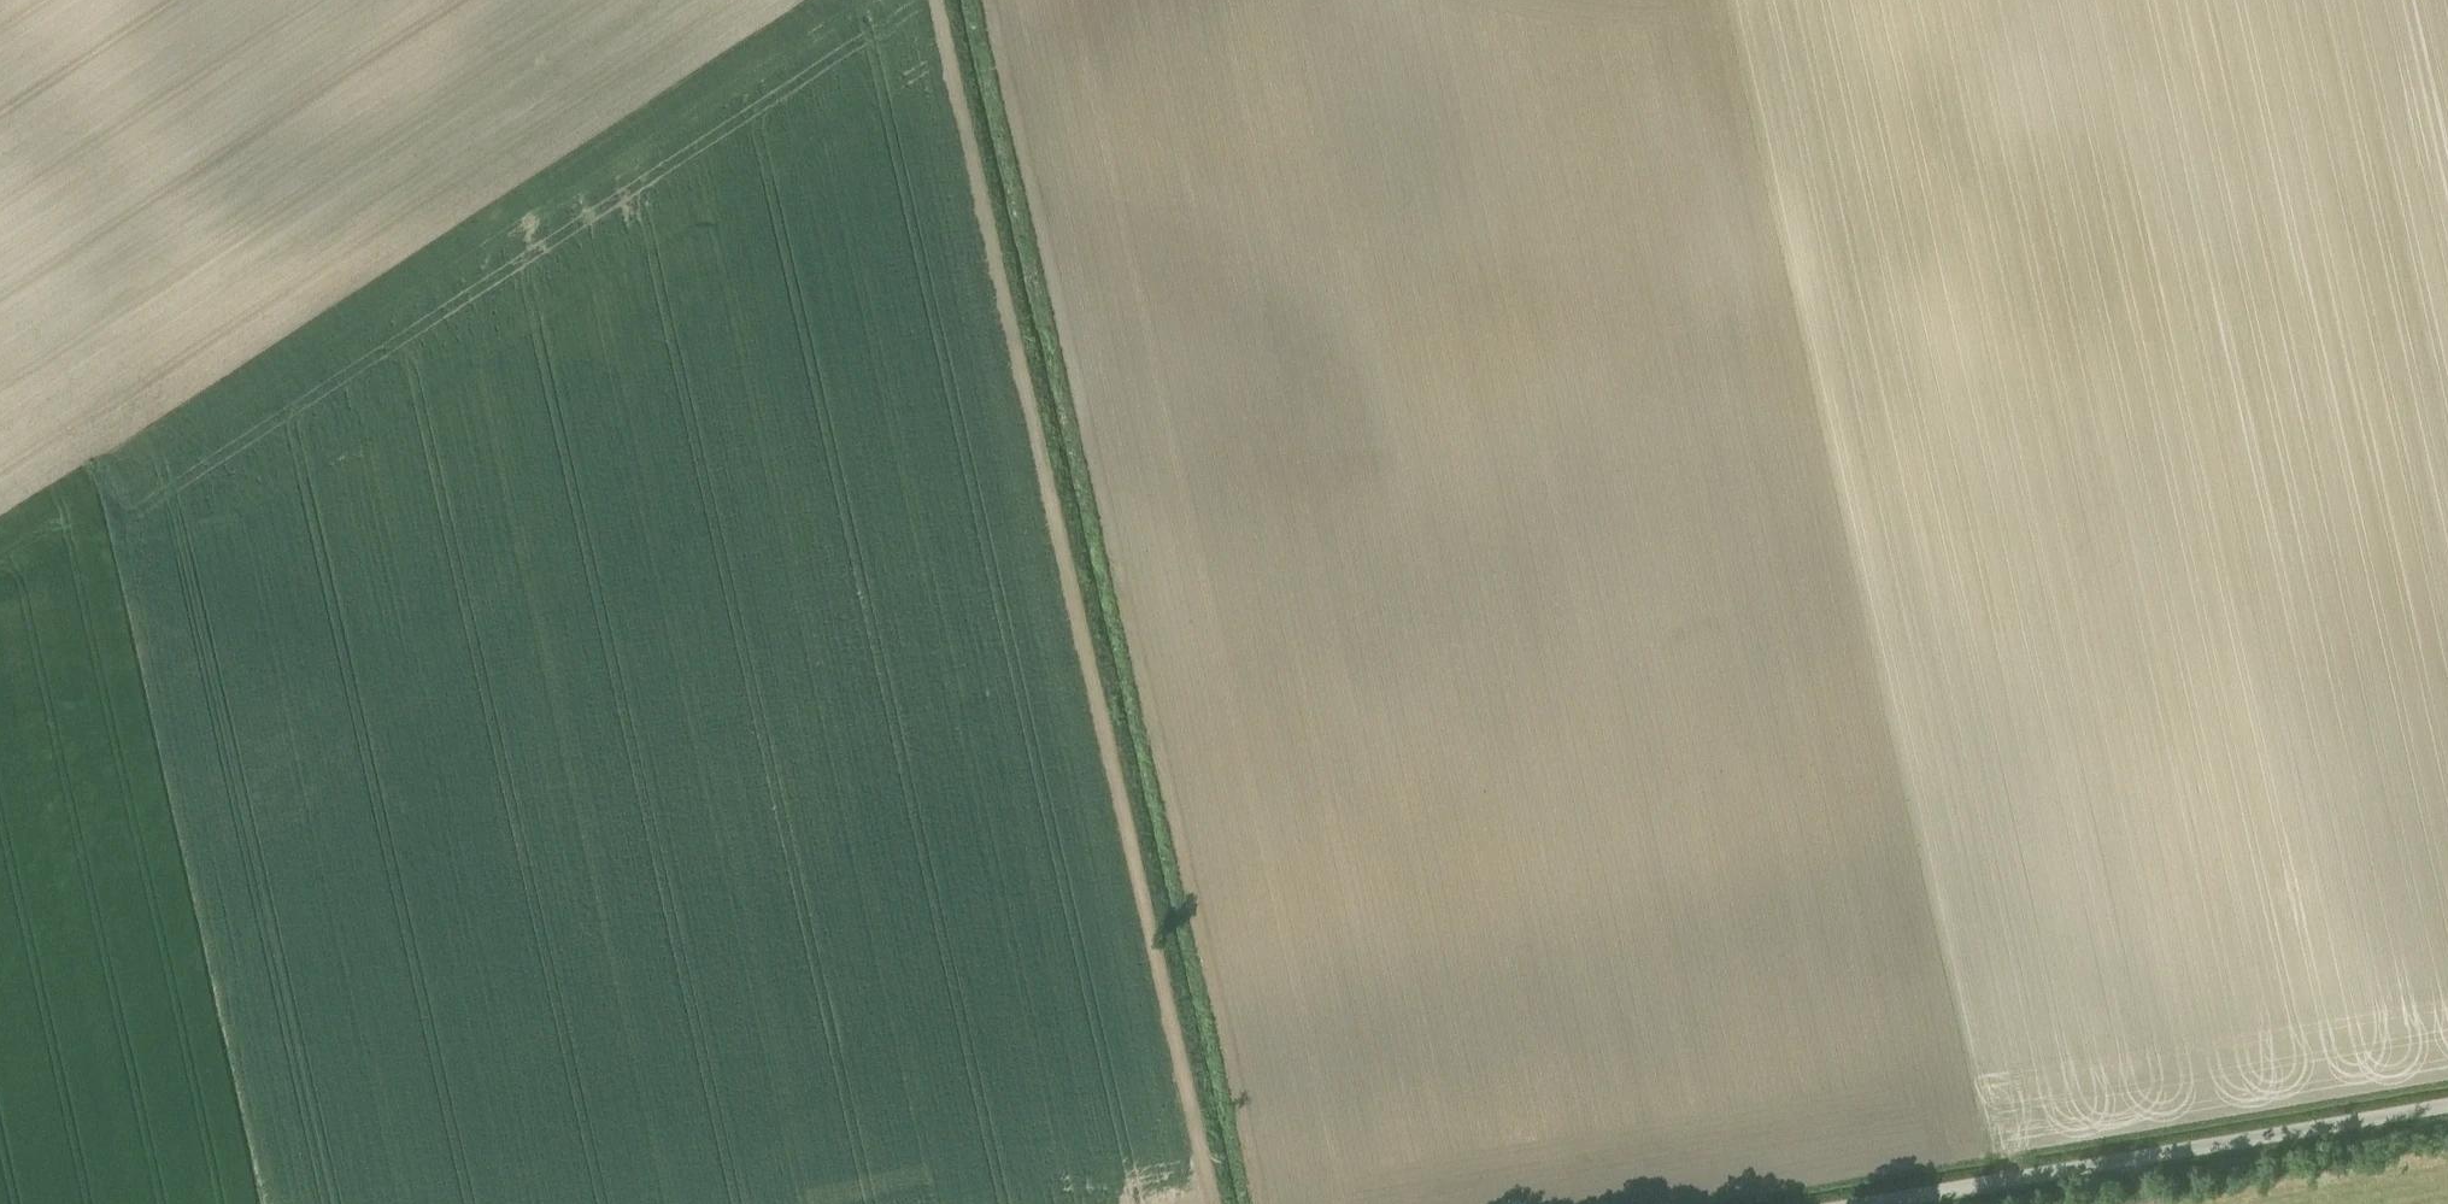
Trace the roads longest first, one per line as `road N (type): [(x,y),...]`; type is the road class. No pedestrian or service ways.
road 1 (unclassified): [(1853,1203),(2447,1102)]

